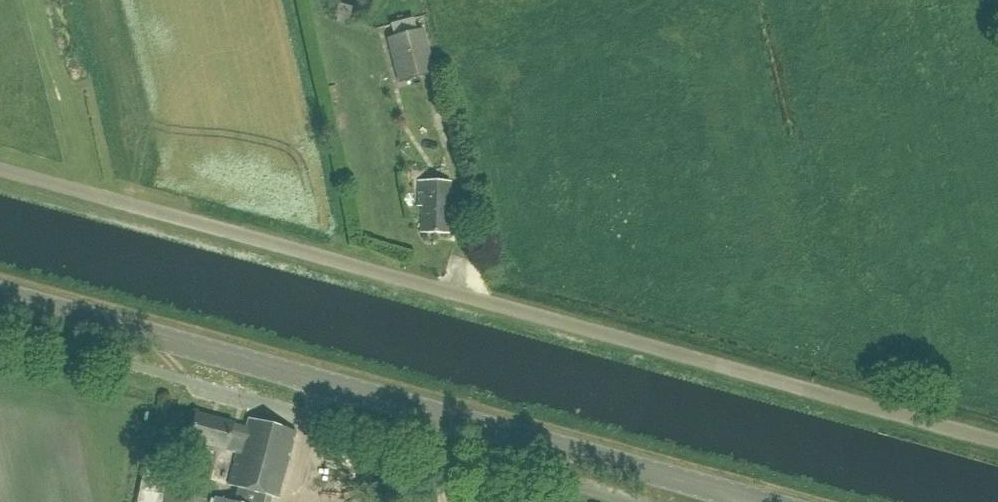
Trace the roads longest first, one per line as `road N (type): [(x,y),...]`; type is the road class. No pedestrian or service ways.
road 1 (unclassified): [(997,440),(0,168)]
road 2 (tertiary): [(769,501),(0,292)]

